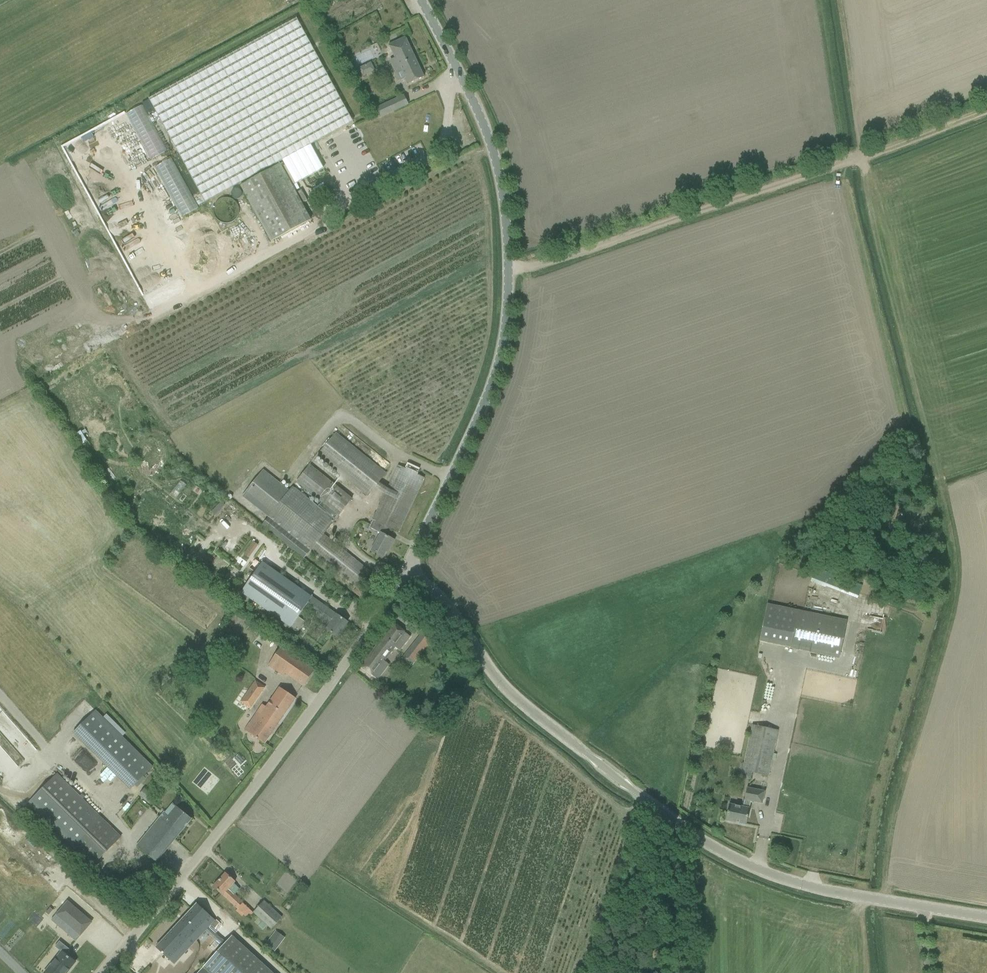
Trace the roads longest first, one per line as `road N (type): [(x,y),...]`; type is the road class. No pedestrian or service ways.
road 1 (tertiary): [(986,910),(882,900),(751,864),(510,690),(407,565)]
road 2 (tertiary): [(407,565),(501,369),(511,301),(508,223),(493,148),(421,0)]
road 3 (unclassified): [(106,972),(232,821),(389,603),(407,565)]
road 4 (track): [(511,269),(857,154)]

